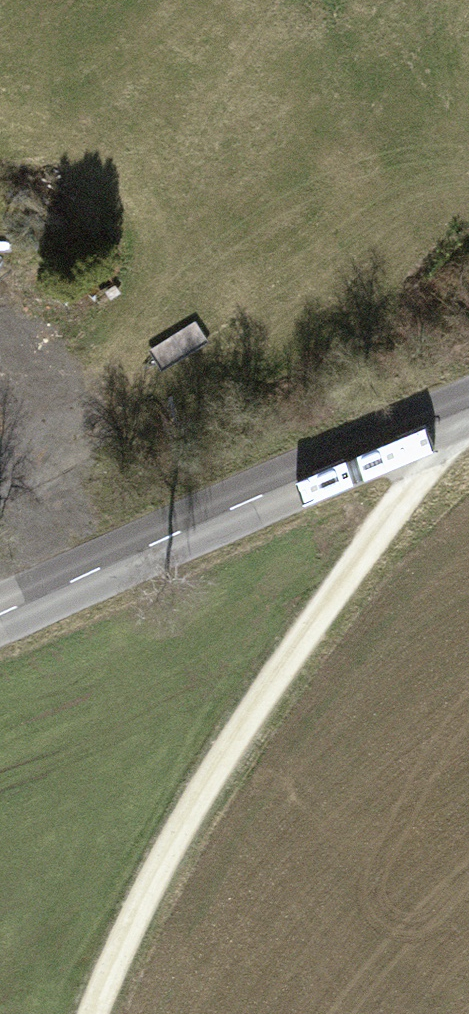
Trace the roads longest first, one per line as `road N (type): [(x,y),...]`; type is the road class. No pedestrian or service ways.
road 1 (track): [(468,446),(302,634),(114,1013)]
road 2 (tertiary): [(468,404),(0,611)]

